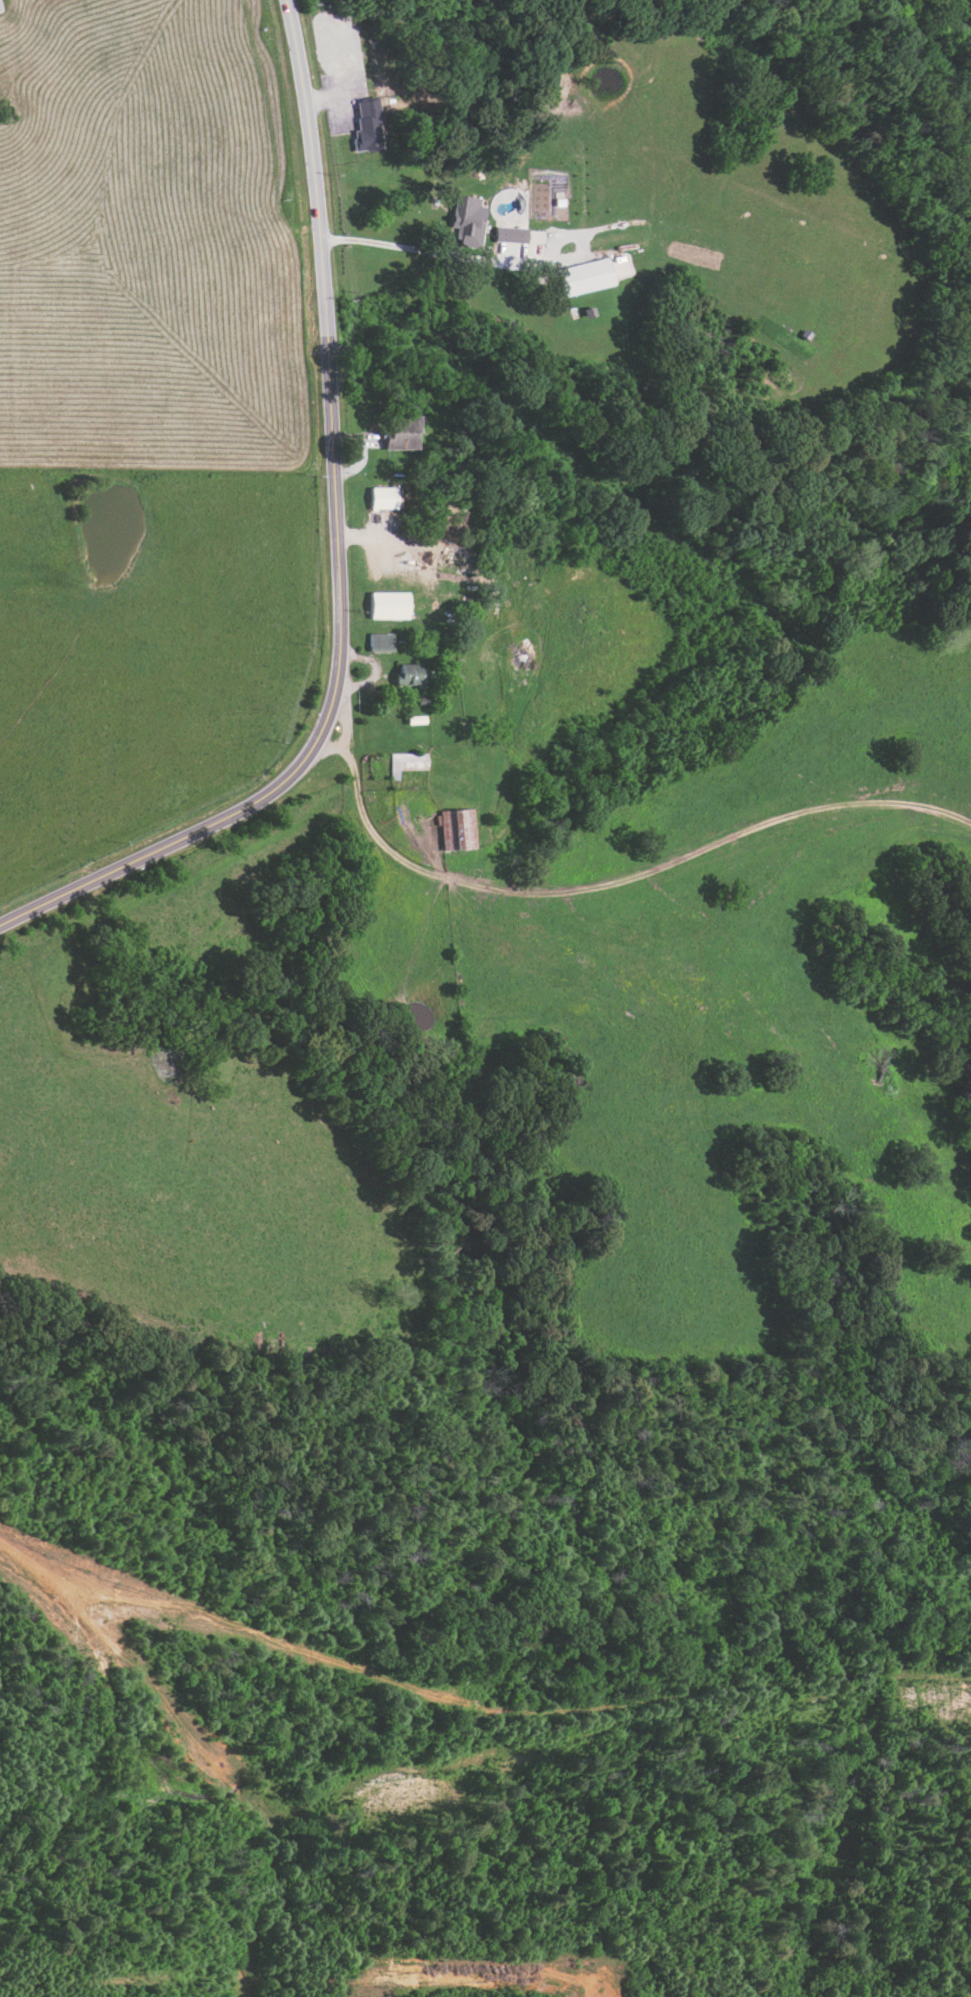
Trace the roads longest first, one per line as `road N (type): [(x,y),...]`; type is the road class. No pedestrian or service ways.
road 1 (secondary): [(0,926),(248,808),(295,771),(330,703),(337,602),(325,376),(308,146),(284,0)]

